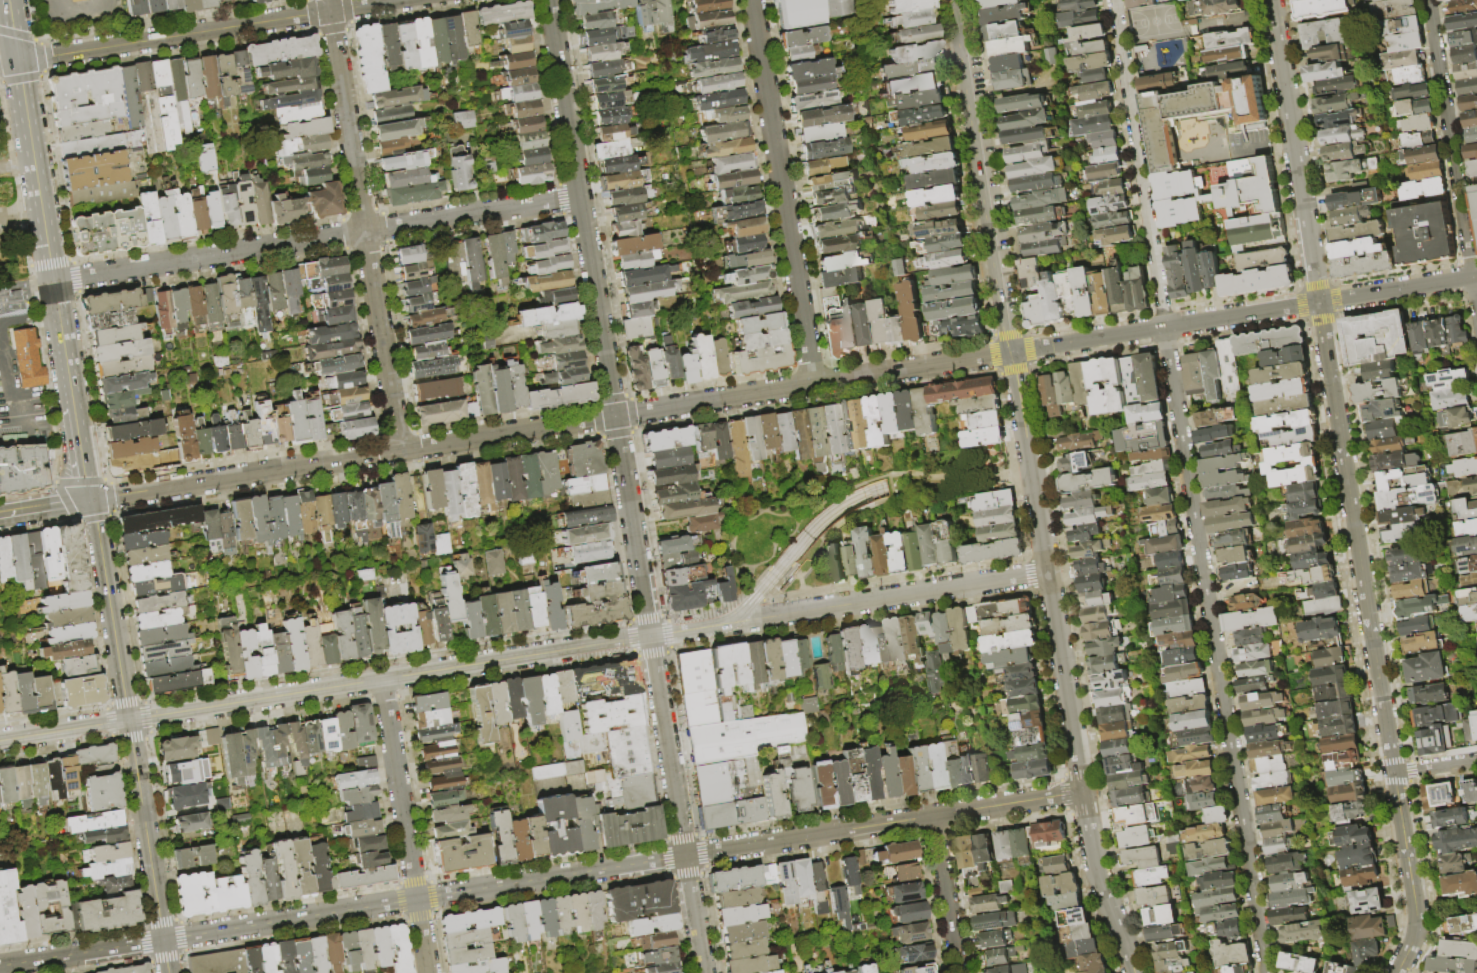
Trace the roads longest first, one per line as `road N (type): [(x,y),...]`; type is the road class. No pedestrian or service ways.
road 1 (residential): [(1113,0),(1267,972)]
road 2 (tertiary): [(1012,353),(91,501)]
road 3 (tertiary): [(1397,972),(1416,915),(1319,303)]
road 4 (residential): [(650,636),(0,741)]
road 5 (residential): [(548,0),(650,636)]
road 6 (residential): [(685,856),(162,940)]
road 7 (tertiary): [(1476,278),(1012,353)]
road 8 (secondary): [(91,501),(162,940)]
road 9 (residential): [(329,12),(399,451)]
road 10 (tertiary): [(1082,792),(1012,353)]
road 11 (residential): [(1082,792),(685,856)]
road 12 (residential): [(1047,572),(650,636)]
road 13 (residential): [(751,0),(813,385)]
road 14 (tertiary): [(956,0),(1012,353)]
road 15 (secondary): [(17,58),(72,407)]
road 16 (residential): [(17,58),(329,12)]
road 17 (residential): [(1319,303),(1270,0)]
road 18 (residential): [(381,679),(428,972)]
road 19 (residential): [(1428,0),(1472,279)]
road 20 (residential): [(650,636),(685,856)]
road 21 (tertiary): [(1134,972),(1097,877),(1082,792)]
road 22 (tertiary): [(162,940),(0,966)]
road 23 (residential): [(933,816),(958,972)]

